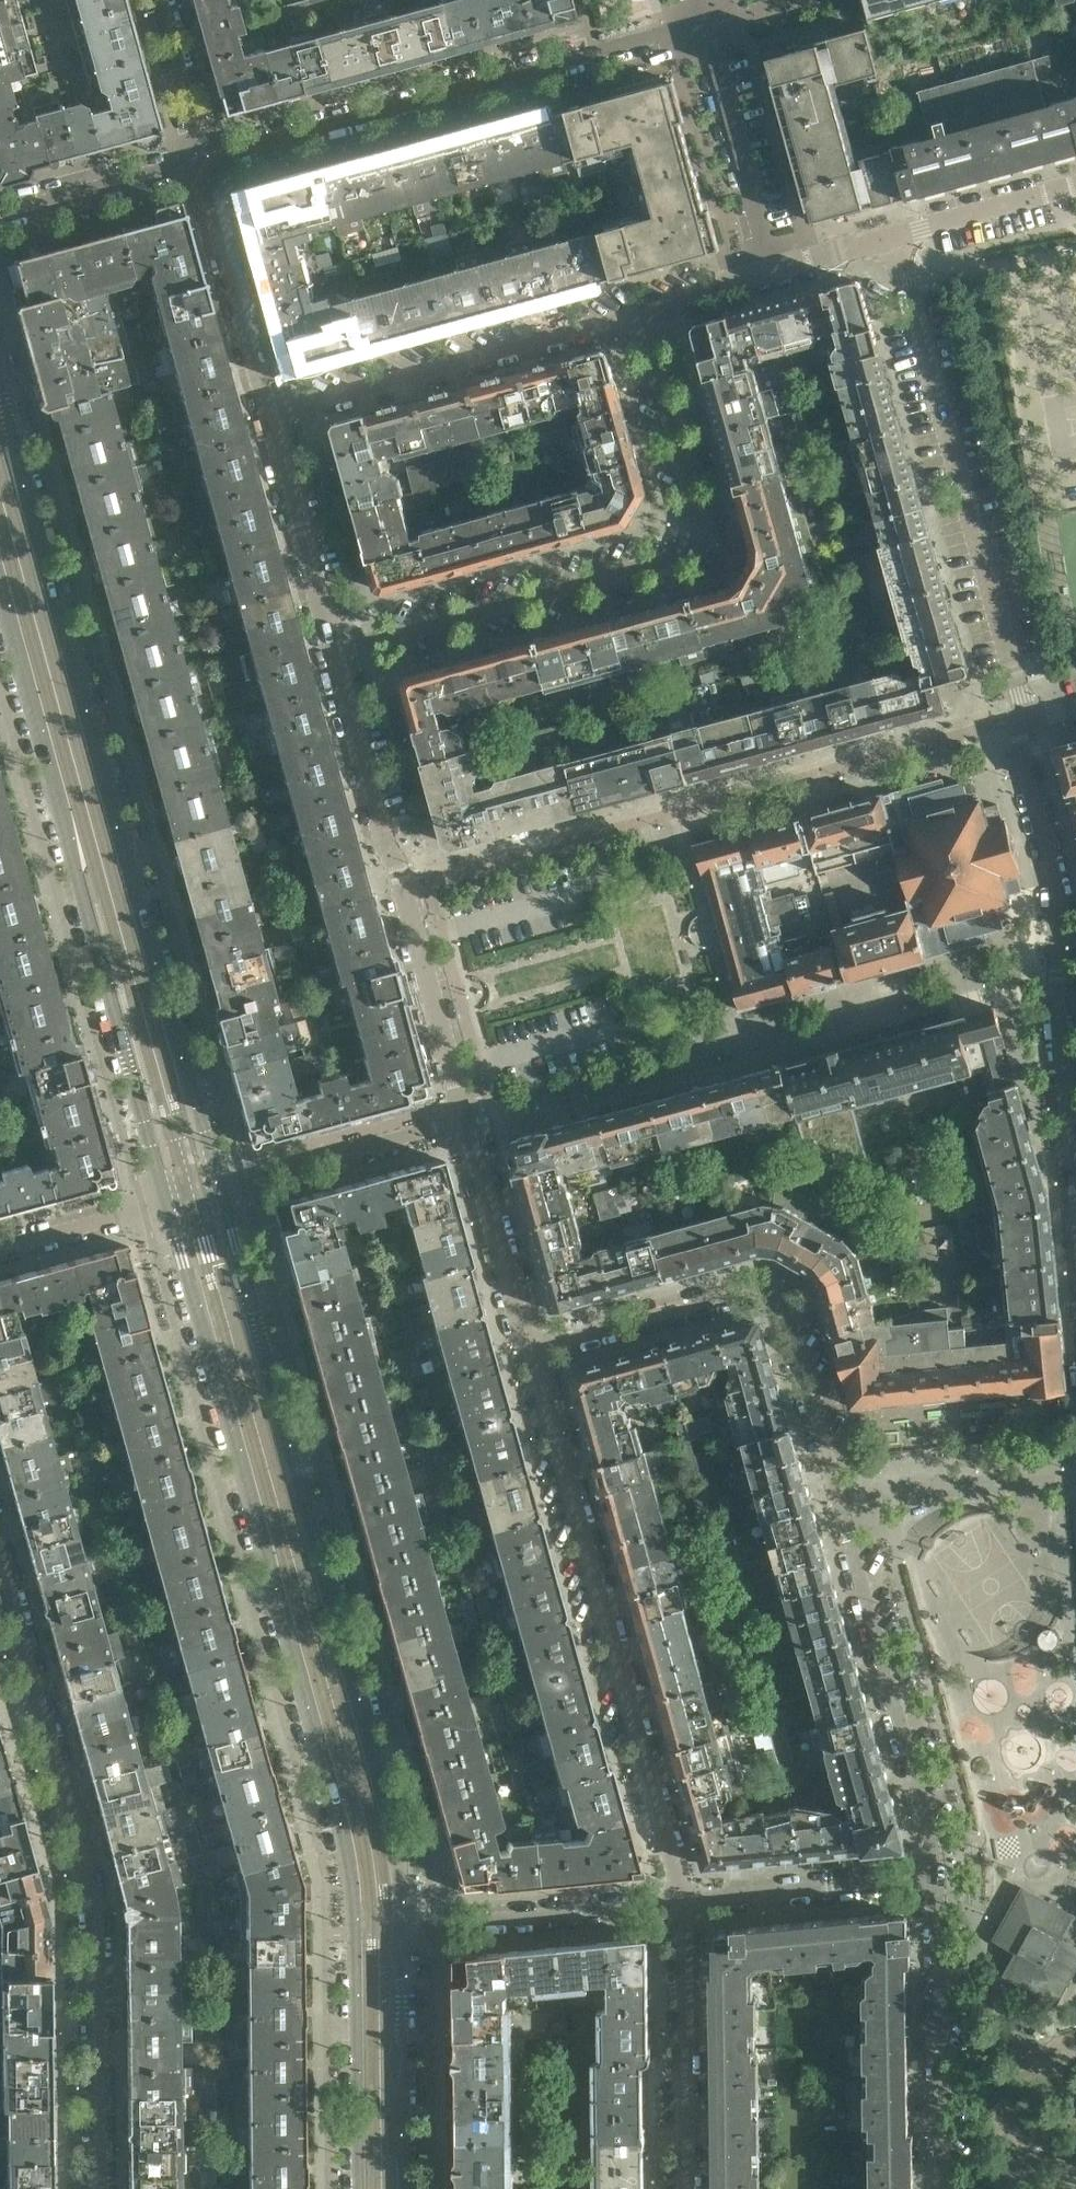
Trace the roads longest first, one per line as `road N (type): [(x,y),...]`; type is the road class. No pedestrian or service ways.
road 1 (residential): [(929,1882),(915,1770),(792,1320),(777,1299),(750,1293),(532,1351)]
road 2 (tertiary): [(221,1190),(0,385)]
road 3 (tertiary): [(401,1930),(391,1822),(221,1190)]
road 4 (tertiary): [(168,1204),(348,1856),(356,1933)]
road 5 (residential): [(0,1558),(96,1922),(101,2188)]
road 6 (tertiary): [(0,597),(168,1204)]
road 7 (residential): [(331,652),(659,564),(691,538),(698,499),(642,312)]
road 8 (residential): [(532,1351),(687,1906)]
road 9 (residential): [(203,159),(708,28)]
road 10 (residential): [(1022,719),(893,236)]
road 11 (residential): [(1075,1203),(1057,1010),(1057,888),(1018,740),(1022,719)]
road 12 (residential): [(331,652),(467,1122)]
road 13 (residential): [(642,312),(268,416)]
road 14 (residential): [(929,1882),(943,2188)]
road 15 (residential): [(687,1906),(689,2188)]
road 16 (residential): [(203,159),(268,416)]
road 17 (tertiary): [(407,2188),(401,1930)]
road 18 (residential): [(430,1926),(687,1906)]
road 19 (residential): [(467,1122),(221,1190)]
road 20 (tertiary): [(356,1933),(359,2188)]
road 21 (residential): [(773,268),(708,28)]
road 22 (residential): [(268,416),(331,652)]
road 23 (residential): [(687,1906),(929,1882)]
road 24 (residential): [(467,1122),(532,1351)]
road 25 (residential): [(0,216),(203,159)]
road 26 (residential): [(893,236),(1075,186)]
road 27 (residential): [(0,1250),(168,1204)]
road 28 (residential): [(158,0),(203,159)]
road 29 (residential): [(642,312),(773,268)]
road 30 (residential): [(773,268),(893,236)]

